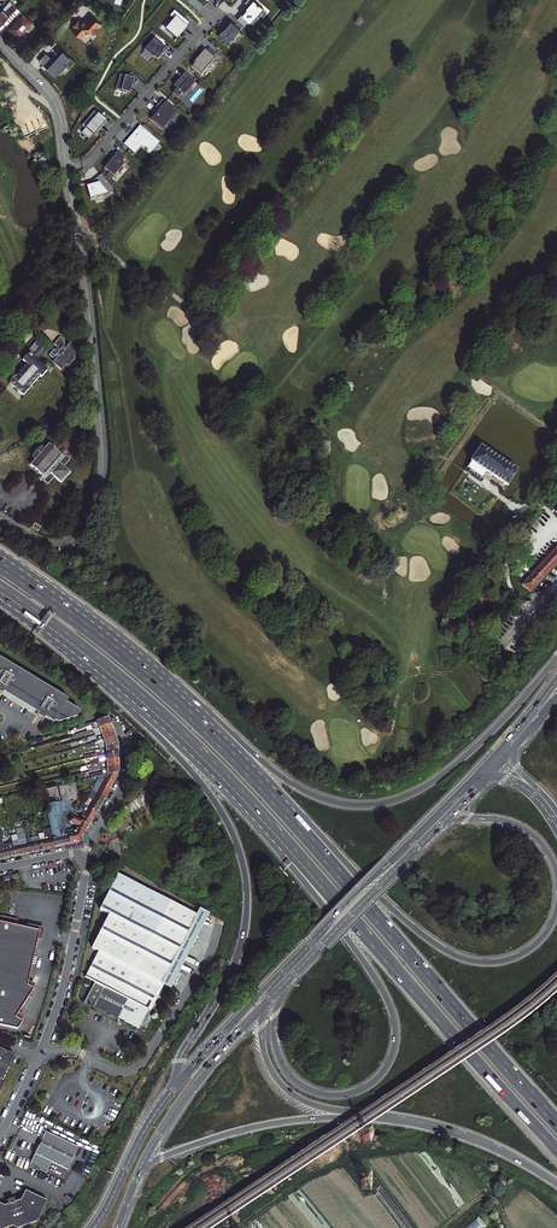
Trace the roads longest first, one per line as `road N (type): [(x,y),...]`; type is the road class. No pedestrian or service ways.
road 1 (motorway): [(30,610),(181,759),(227,820),(240,853),(247,904),(240,948),(180,1057),(178,1084)]
road 2 (motorway): [(226,782),(387,997),(396,1043),(374,1083),(331,1096),(289,1074),(273,1033),(288,980)]
road 3 (motorway): [(556,657),(441,777),(399,800),(360,806),(292,784),(131,662)]
road 4 (motorway): [(226,782),(556,1149)]
road 5 (residential): [(65,166),(85,271),(101,477),(69,544),(45,545),(0,518)]
road 6 (motorway): [(556,1122),(251,775)]
road 7 (motorway): [(556,911),(544,937),(519,956),(490,963),(454,955),(406,921),(292,805),(251,775)]
road 8 (residential): [(82,856),(86,874),(59,998),(0,1136)]
road 9 (motorway): [(30,610),(135,692),(226,782)]
road 10 (motorway): [(141,1168),(266,1124),(389,1117)]
road 11 (residential): [(65,166),(93,159),(218,12)]
road 12 (primary): [(141,1168),(197,1079),(265,1004)]
road 13 (motorway): [(265,1004),(266,1060),(286,1089),(325,1109),(389,1117)]
road 14 (motorway): [(389,1117),(484,1142),(556,1183)]
road 15 (primary): [(392,867),(273,983)]
road 16 (primary): [(178,1084),(94,1227)]
road 17 (motorway): [(251,775),(131,662)]
road 18 (motorway): [(131,662),(0,564)]
road 19 (primary): [(288,980),(392,867)]
road 20 (residential): [(115,720),(125,774),(82,856)]
road 21 (primary): [(273,983),(178,1084)]
road 22 (motorway): [(440,819),(520,826),(544,845),(556,870)]

